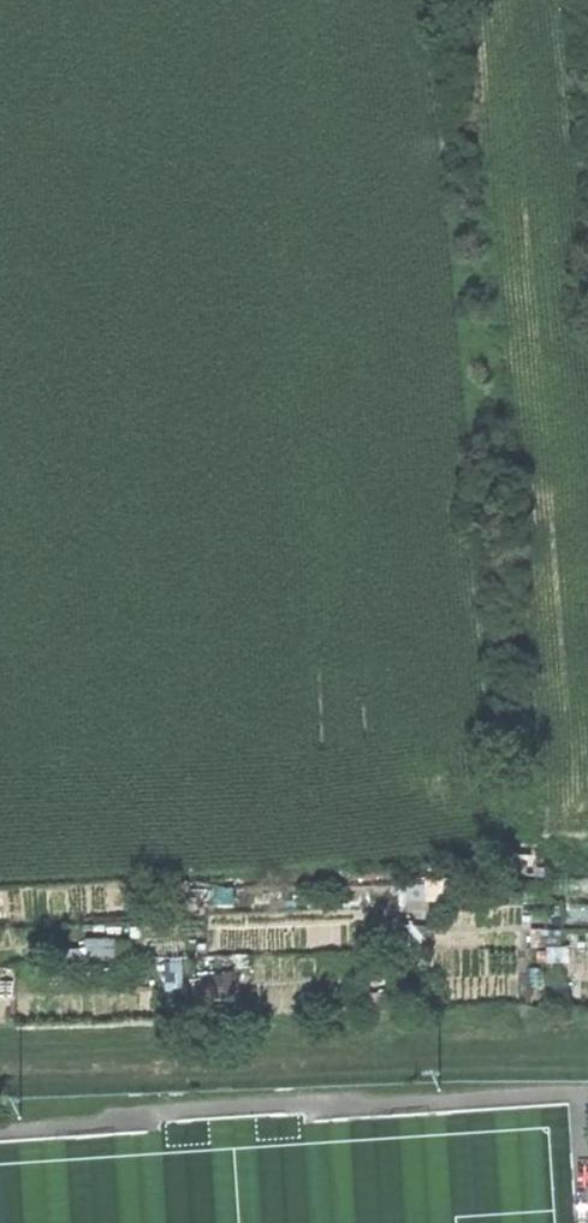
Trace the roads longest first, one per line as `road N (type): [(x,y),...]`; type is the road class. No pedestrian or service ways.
road 1 (track): [(0,1055),(587,1049)]

